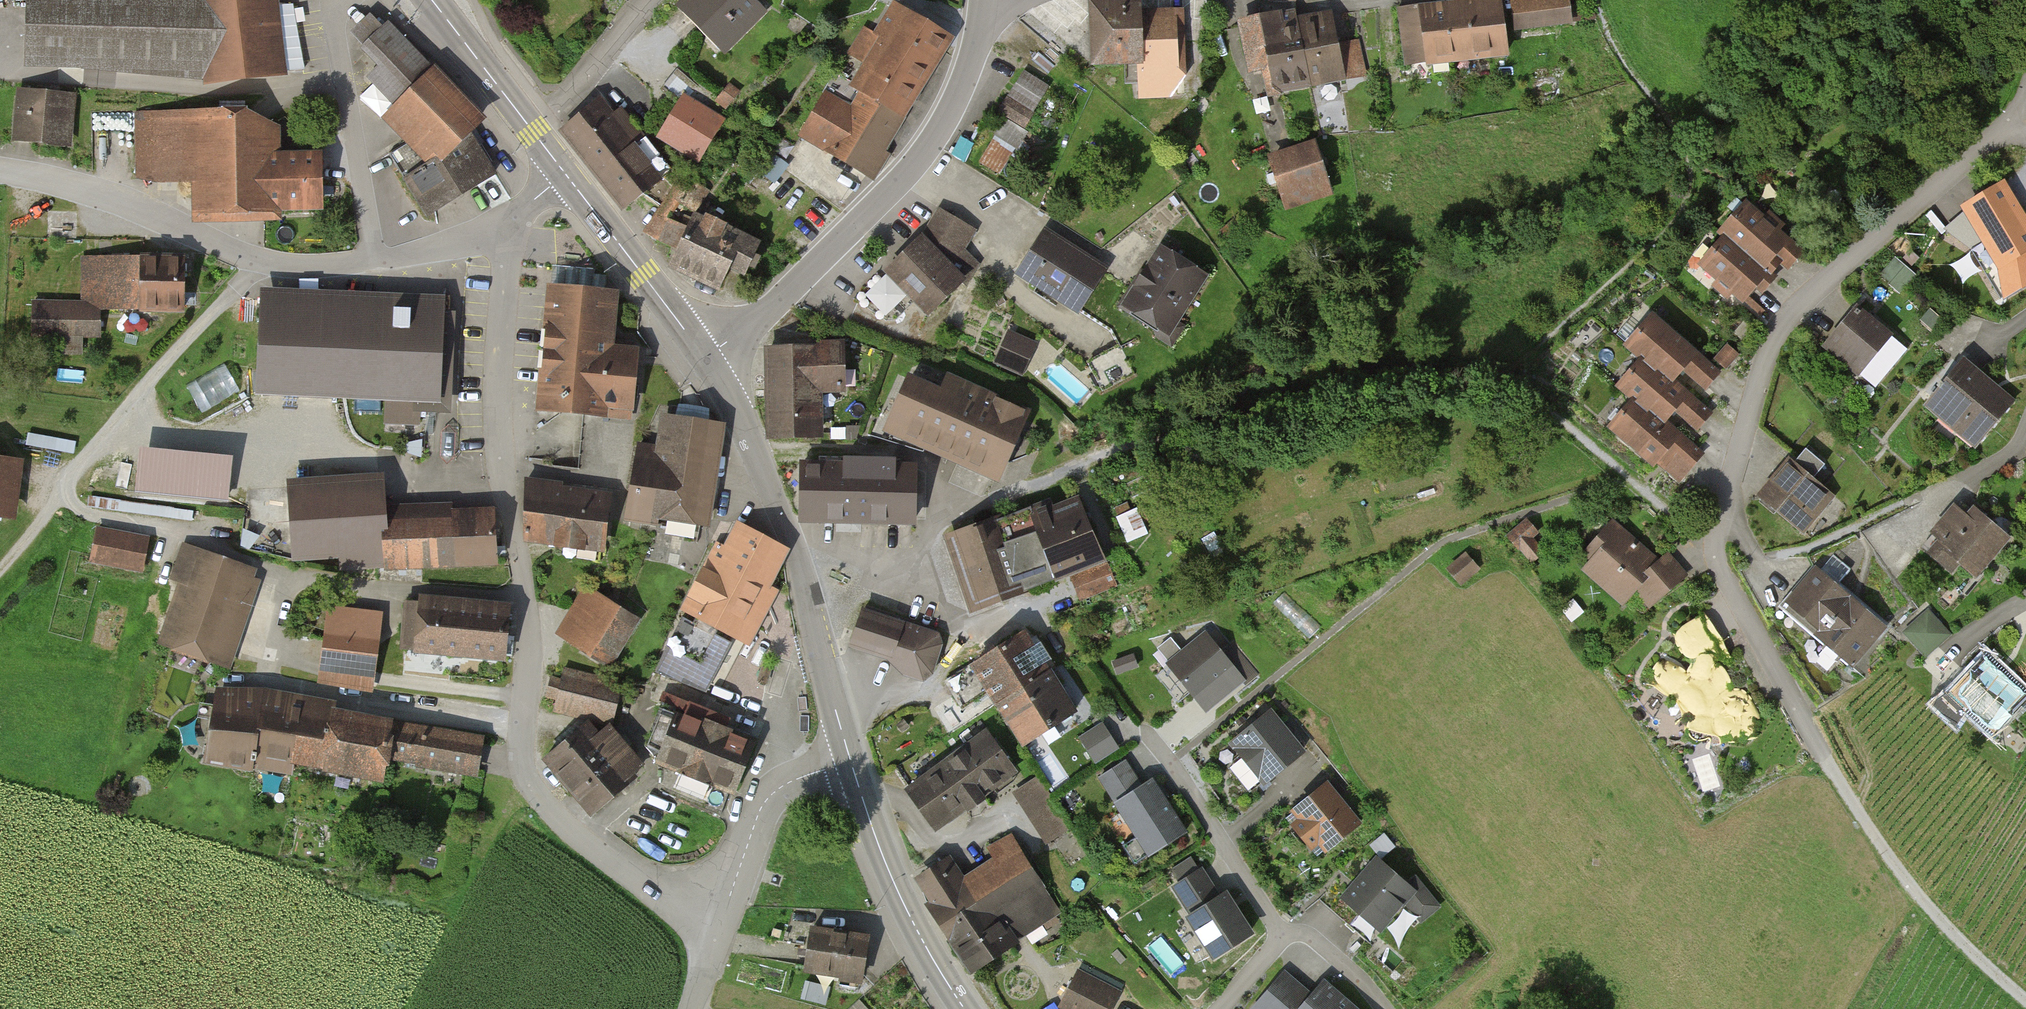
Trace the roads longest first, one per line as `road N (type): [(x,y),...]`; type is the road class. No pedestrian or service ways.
road 1 (residential): [(721,920),(658,894),(587,845),(542,802),(523,769),(526,600),(501,420),(512,219)]
road 2 (residential): [(2025,125),(1987,141),(1795,310),(1753,394),(1716,547),(1720,575),(1826,762)]
road 3 (residential): [(703,354),(773,307),(907,167),(972,64),(984,12)]
road 4 (secondary): [(851,762),(800,565),(703,354)]
road 5 (residential): [(0,171),(132,208),(257,259),(373,261)]
road 6 (residential): [(1225,1008),(1286,937),(1147,736)]
road 7 (track): [(2025,1004),(1925,906),(1826,762)]
road 8 (secondary): [(961,1008),(876,846),(851,762)]
road 9 (residential): [(346,0),(335,21),(373,261)]
road 10 (secondary): [(703,354),(566,175)]
road 11 (residential): [(851,762),(788,788),(763,811),(721,920)]
road 12 (residential): [(533,132),(650,0)]
road 13 (secondary): [(533,132),(432,0)]
road 14 (residential): [(373,261),(422,253),(512,219)]

